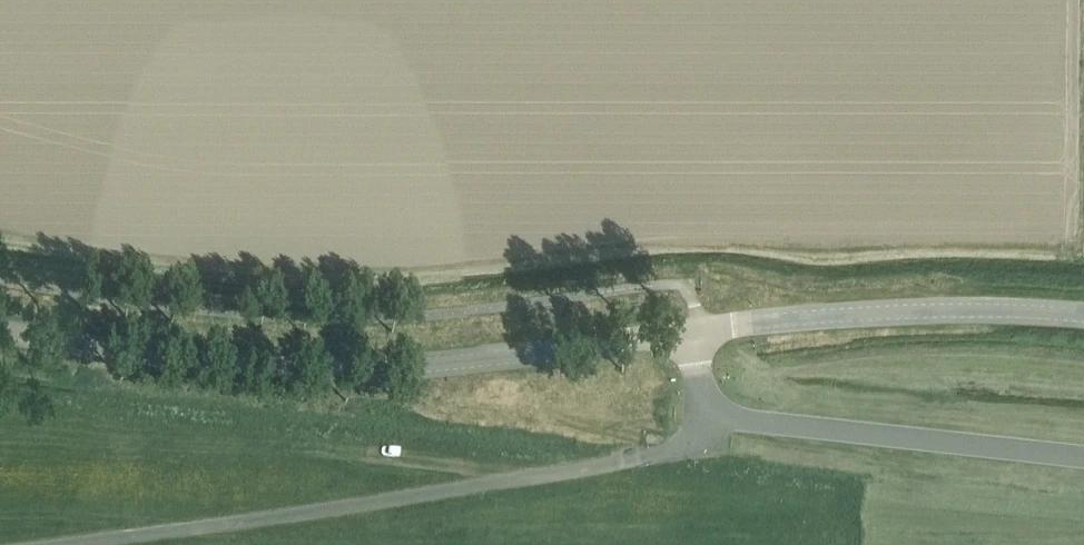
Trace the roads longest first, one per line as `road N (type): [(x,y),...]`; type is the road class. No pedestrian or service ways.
road 1 (unclassified): [(691,332),(331,371),(0,332)]
road 2 (unclassified): [(60,544),(655,456),(691,445),(703,416)]
road 3 (unclassified): [(1083,317),(919,312),(691,332)]
road 4 (unclassified): [(1083,456),(703,416)]

